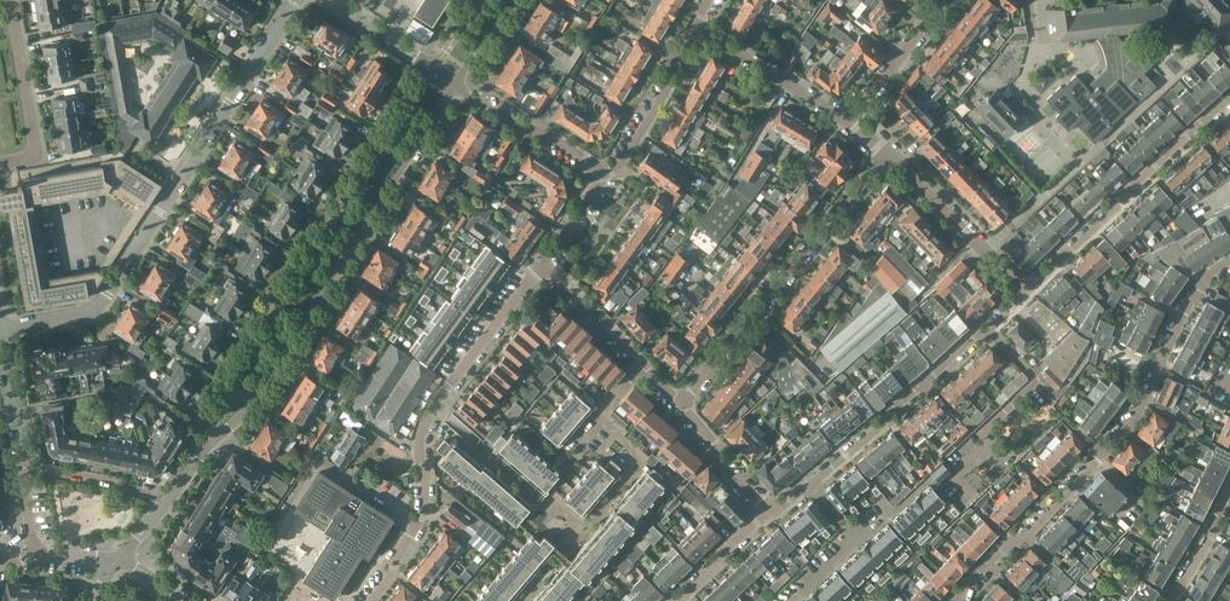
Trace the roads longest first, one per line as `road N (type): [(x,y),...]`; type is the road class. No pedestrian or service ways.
road 1 (residential): [(0,331),(97,307),(295,0)]
road 2 (residential): [(1229,262),(1191,291),(1125,421),(958,600)]
road 3 (tertiary): [(432,68),(235,368),(229,385),(250,402)]
road 4 (residential): [(368,600),(420,520),(430,407),(534,271)]
road 5 (tertiary): [(250,402),(460,88)]
road 6 (residential): [(770,512),(886,422),(890,410),(1022,297)]
road 7 (residential): [(676,402),(889,152)]
road 8 (residential): [(1022,297),(1229,107)]
road 9 (residential): [(521,600),(643,460),(597,419)]
road 10 (residential): [(0,168),(38,161),(12,0)]
road 11 (residential): [(1022,297),(889,152)]
road 12 (residential): [(601,175),(616,168),(698,24)]
road 13 (residential): [(850,120),(698,24)]
road 14 (residential): [(601,175),(460,88)]
road 15 (residential): [(850,120),(946,0)]
road 16 (residential): [(169,496),(23,467)]
road 17 (residential): [(770,512),(676,402)]
road 18 (residential): [(638,362),(534,271)]
road 19 (residential): [(23,467),(0,338)]
road 20 (residential): [(679,600),(770,512)]
road 21 (residential): [(1229,487),(1172,600)]
road 22 (tertiary): [(169,496),(250,402)]
road 23 (residential): [(432,68),(330,0)]

